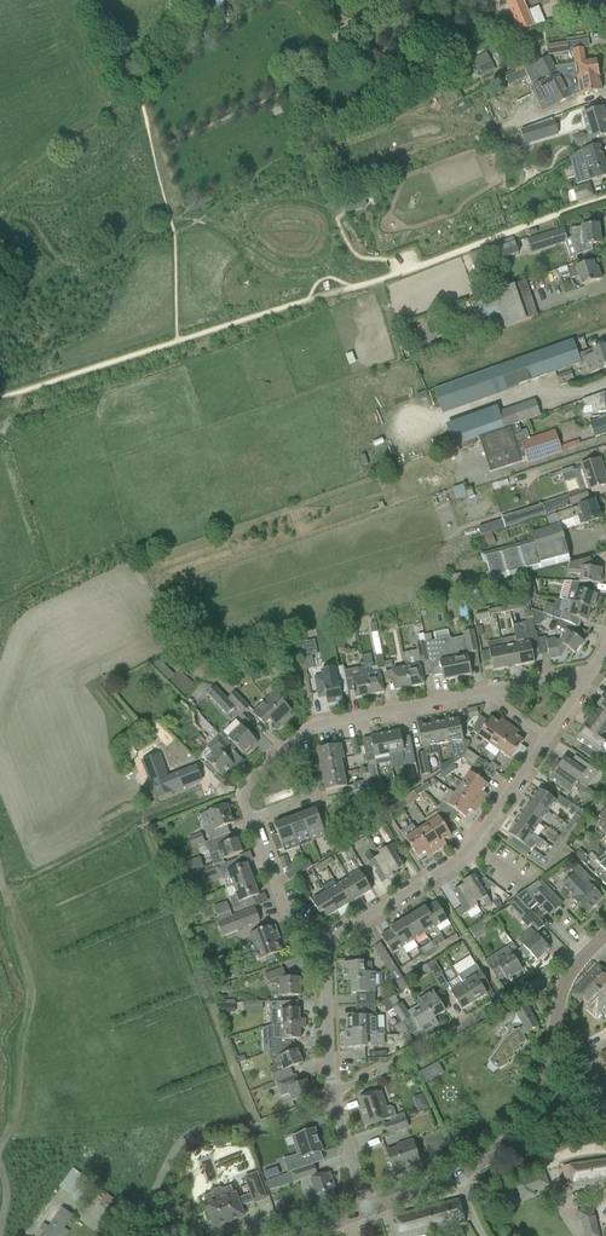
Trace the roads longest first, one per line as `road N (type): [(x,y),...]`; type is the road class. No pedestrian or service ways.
road 1 (track): [(3,396),(408,272),(605,198)]
road 2 (residential): [(328,941),(475,846),(549,738)]
road 3 (unclassified): [(460,1176),(485,1177),(586,1146),(588,1081),(558,1021)]
road 4 (residential): [(332,1099),(521,992)]
road 5 (tertiary): [(460,1176),(506,1140),(541,1093),(558,1021)]
road 6 (residential): [(306,733),(485,693)]
road 7 (residential): [(332,1099),(328,941)]
road 8 (residential): [(328,941),(284,910),(252,822)]
road 9 (residential): [(252,822),(320,798),(306,733)]
road 10 (residential): [(252,822),(240,791),(306,733)]

